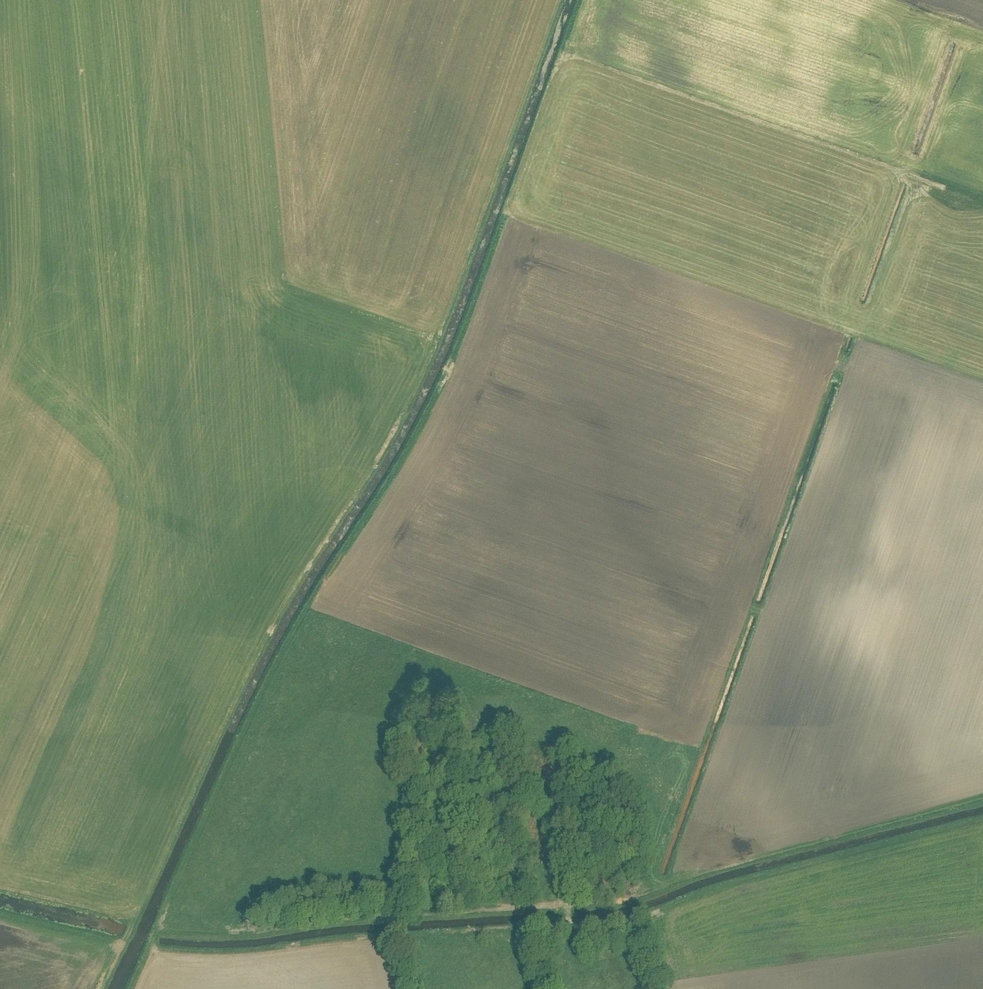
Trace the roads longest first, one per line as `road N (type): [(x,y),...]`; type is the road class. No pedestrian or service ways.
road 1 (track): [(581,0),(476,298),(392,470),(309,604),(147,951)]
road 2 (track): [(569,911),(565,890),(590,857),(656,891),(982,801)]

